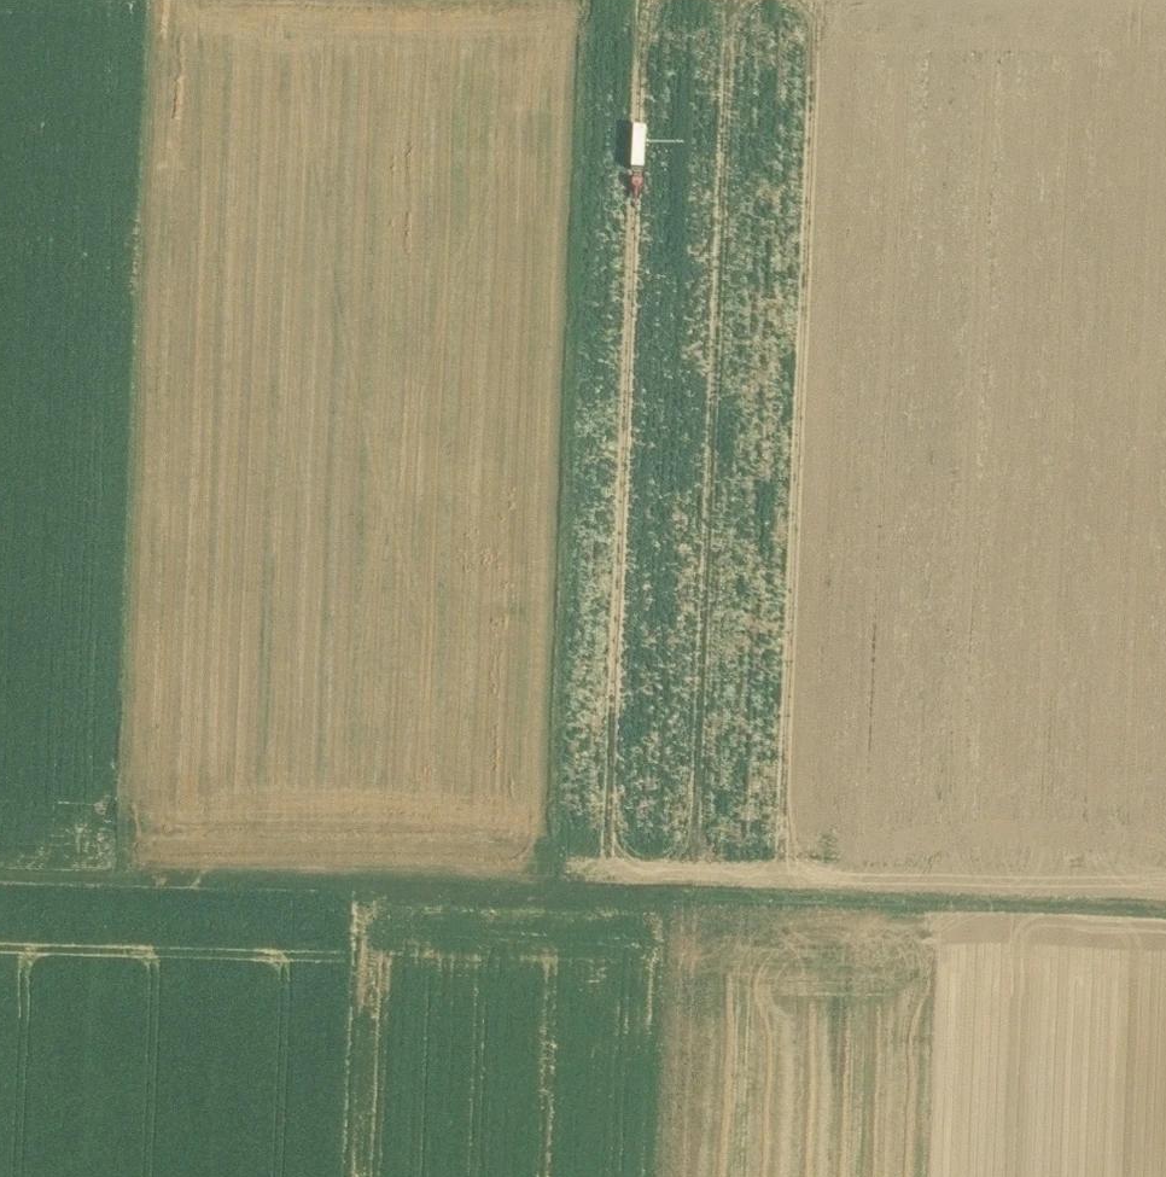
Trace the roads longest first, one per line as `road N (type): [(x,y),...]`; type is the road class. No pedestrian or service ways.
road 1 (track): [(1165,913),(0,875)]

